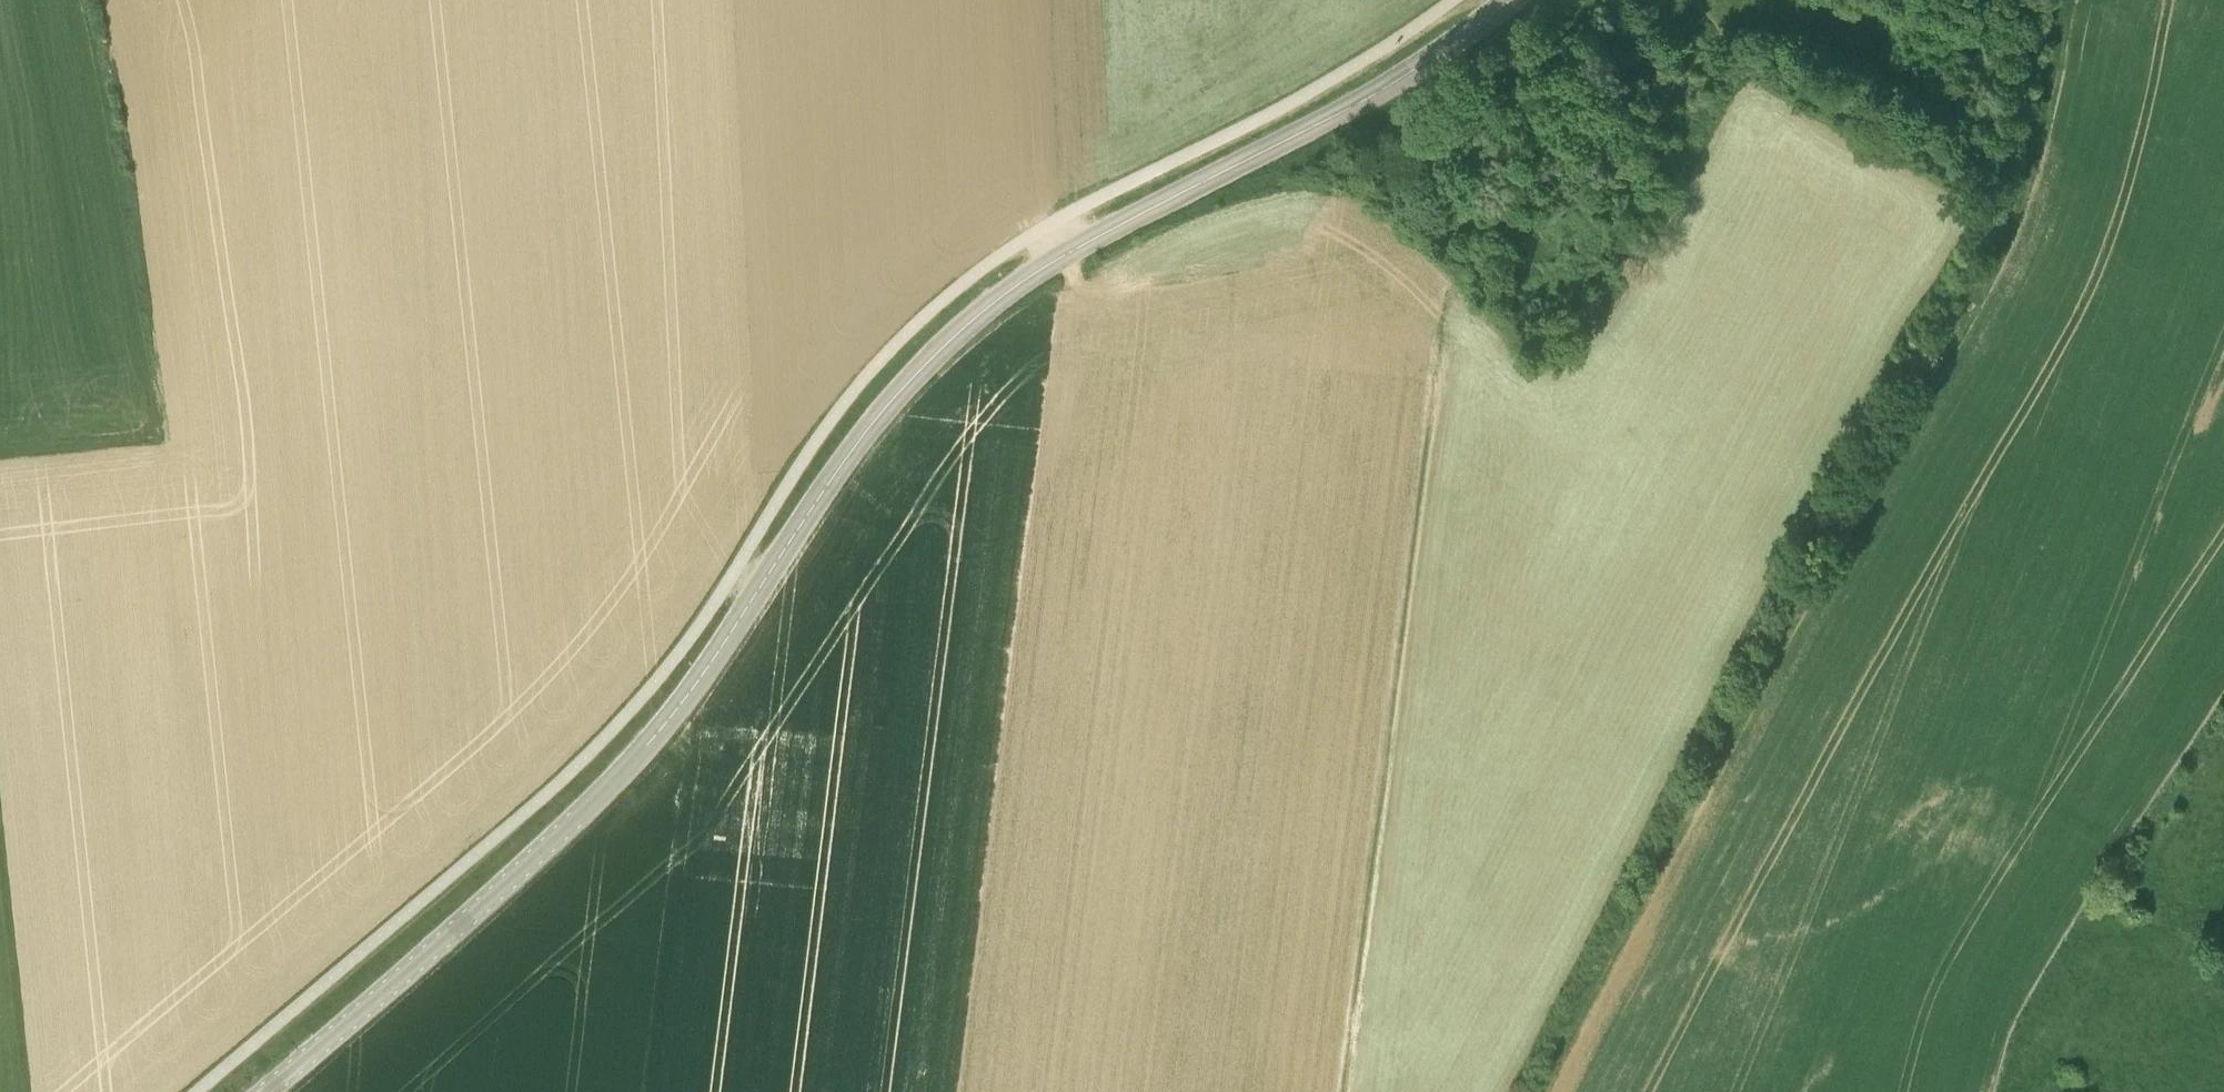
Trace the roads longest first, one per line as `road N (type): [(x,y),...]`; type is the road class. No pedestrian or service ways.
road 1 (tertiary): [(263,1091),(495,892),(648,741),(856,441),(974,317),(1089,238),(1370,95),(1507,0)]

